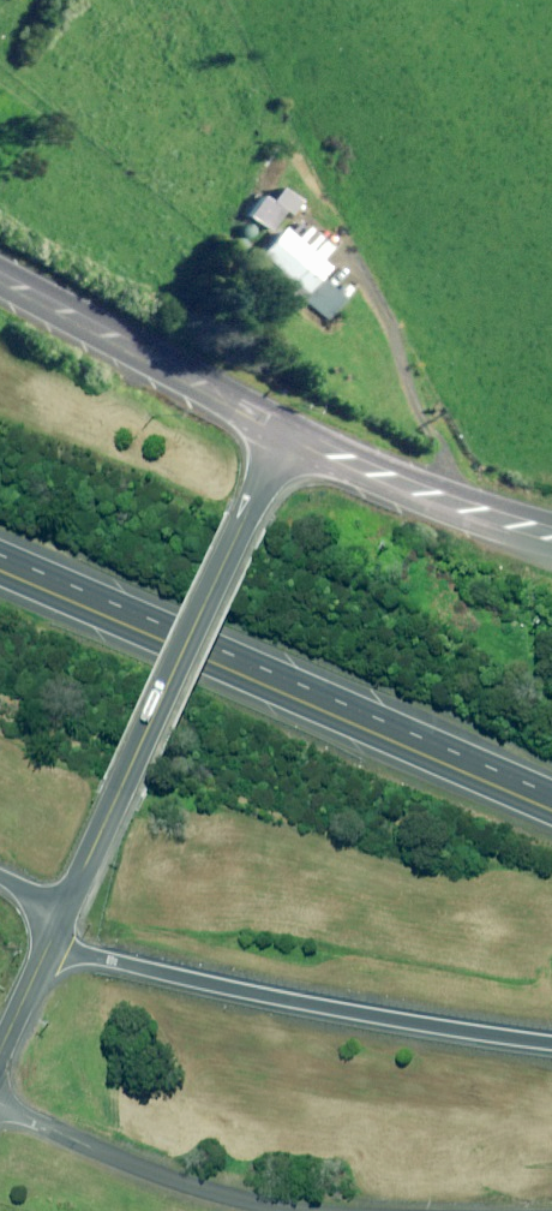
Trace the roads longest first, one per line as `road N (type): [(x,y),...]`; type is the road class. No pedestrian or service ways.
road 1 (trunk): [(0,565),(551,808)]
road 2 (tertiary): [(283,433),(65,913)]
road 3 (trunk): [(551,1047),(295,1007),(49,950)]
road 4 (unclassified): [(327,1210),(215,1188),(0,1106)]
road 5 (tertiary): [(0,281),(283,433)]
road 6 (tertiary): [(283,433),(419,496),(551,535)]

